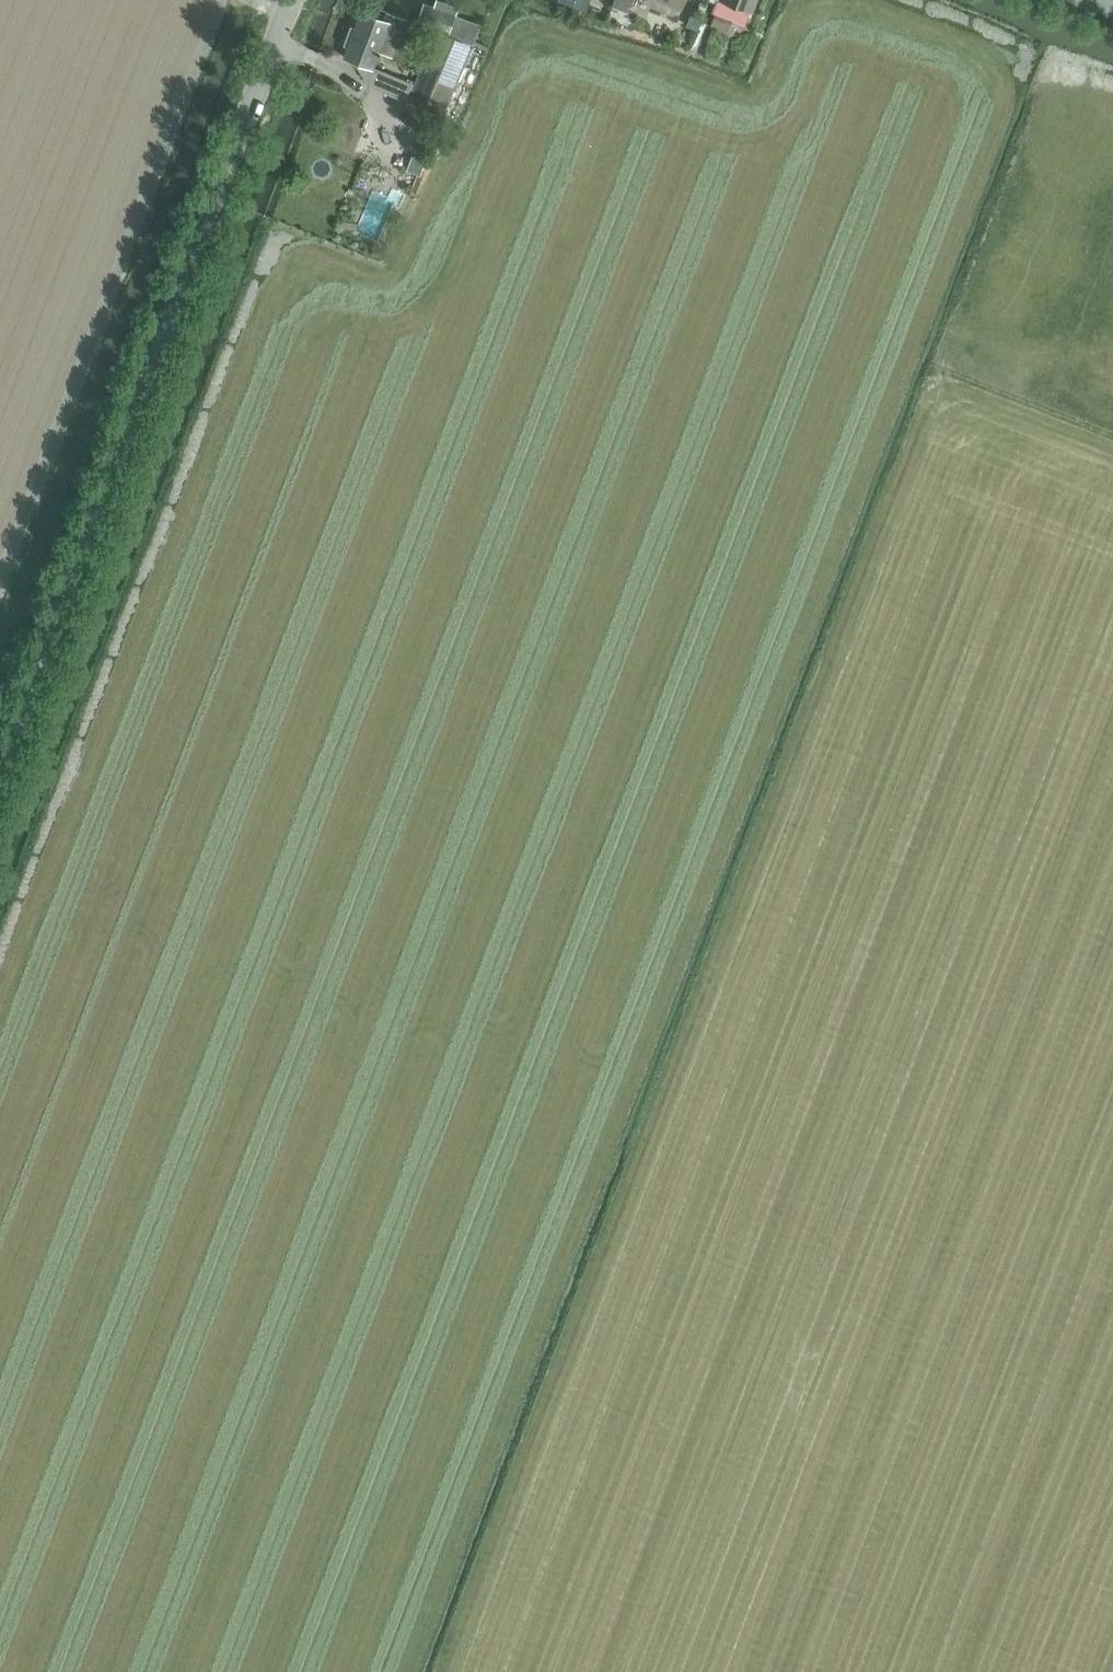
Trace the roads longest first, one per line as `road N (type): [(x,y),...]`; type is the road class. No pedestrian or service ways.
road 1 (unclassified): [(0,771),(291,0)]

